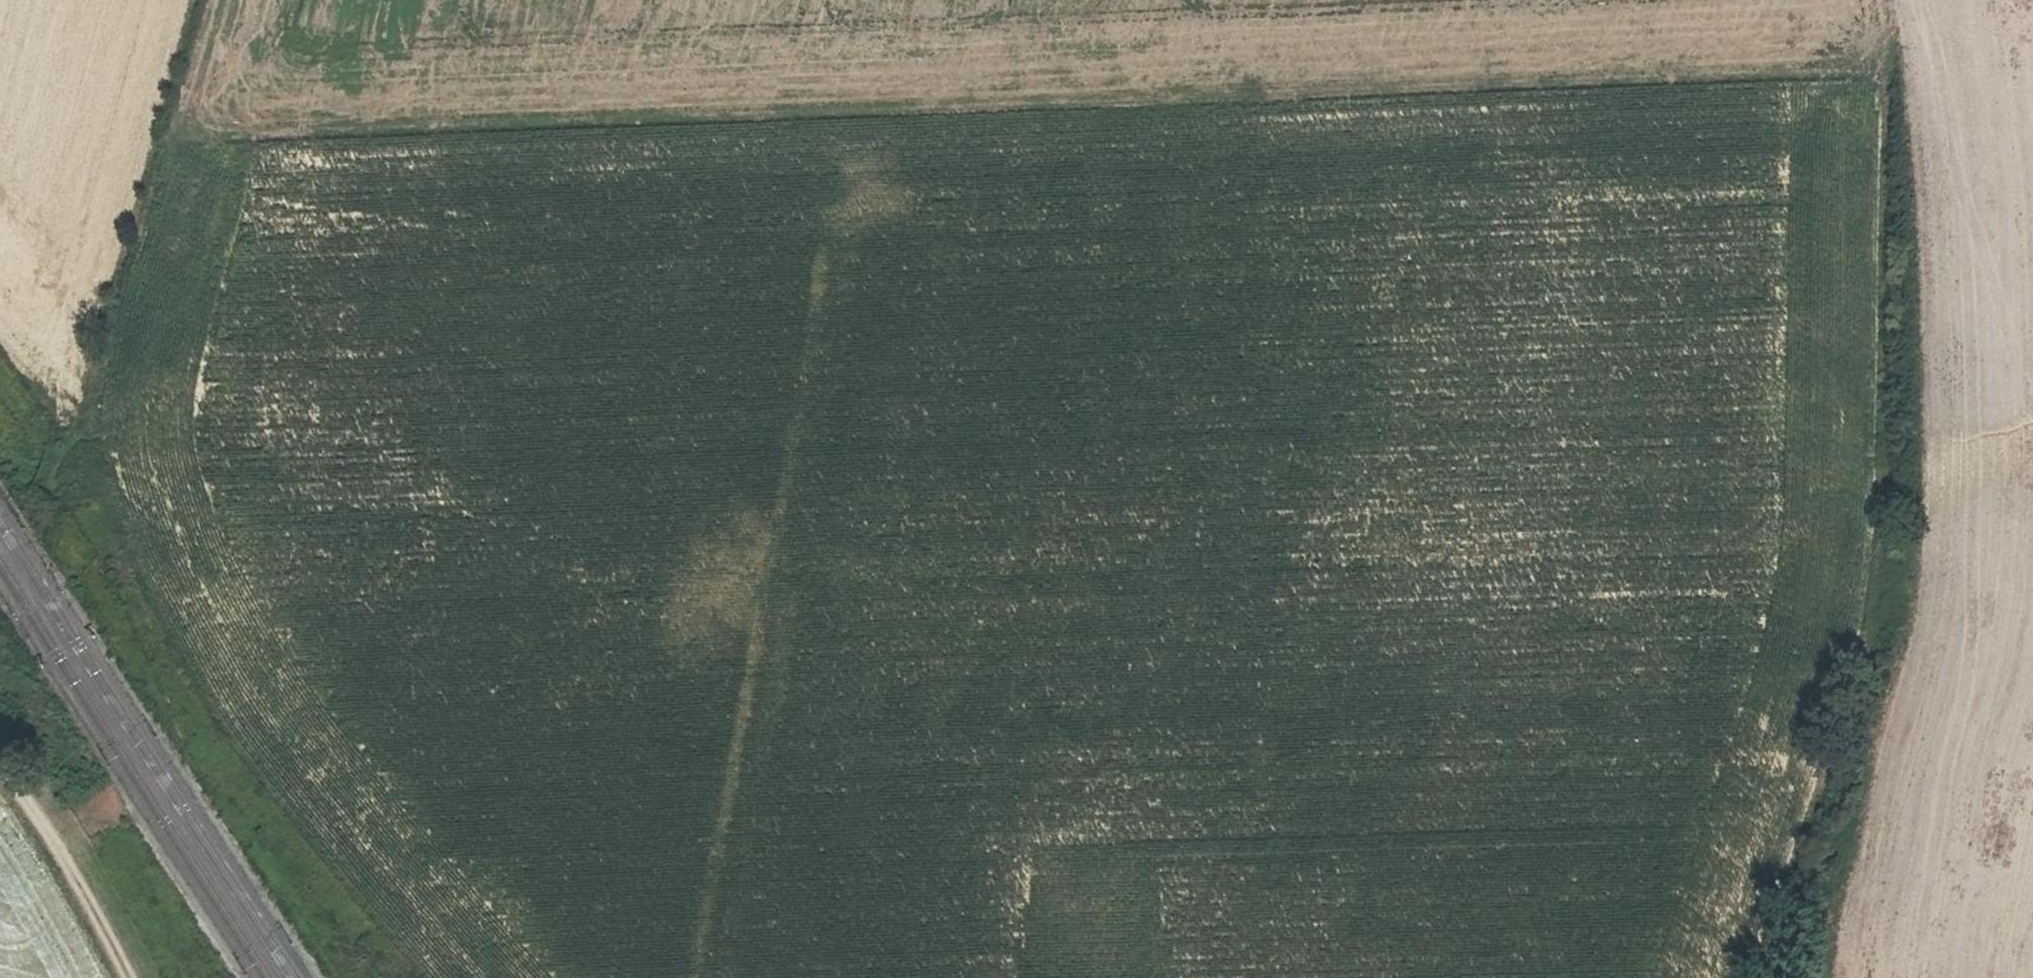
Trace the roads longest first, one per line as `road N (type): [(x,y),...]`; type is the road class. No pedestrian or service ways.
road 1 (track): [(0,766),(128,977)]

